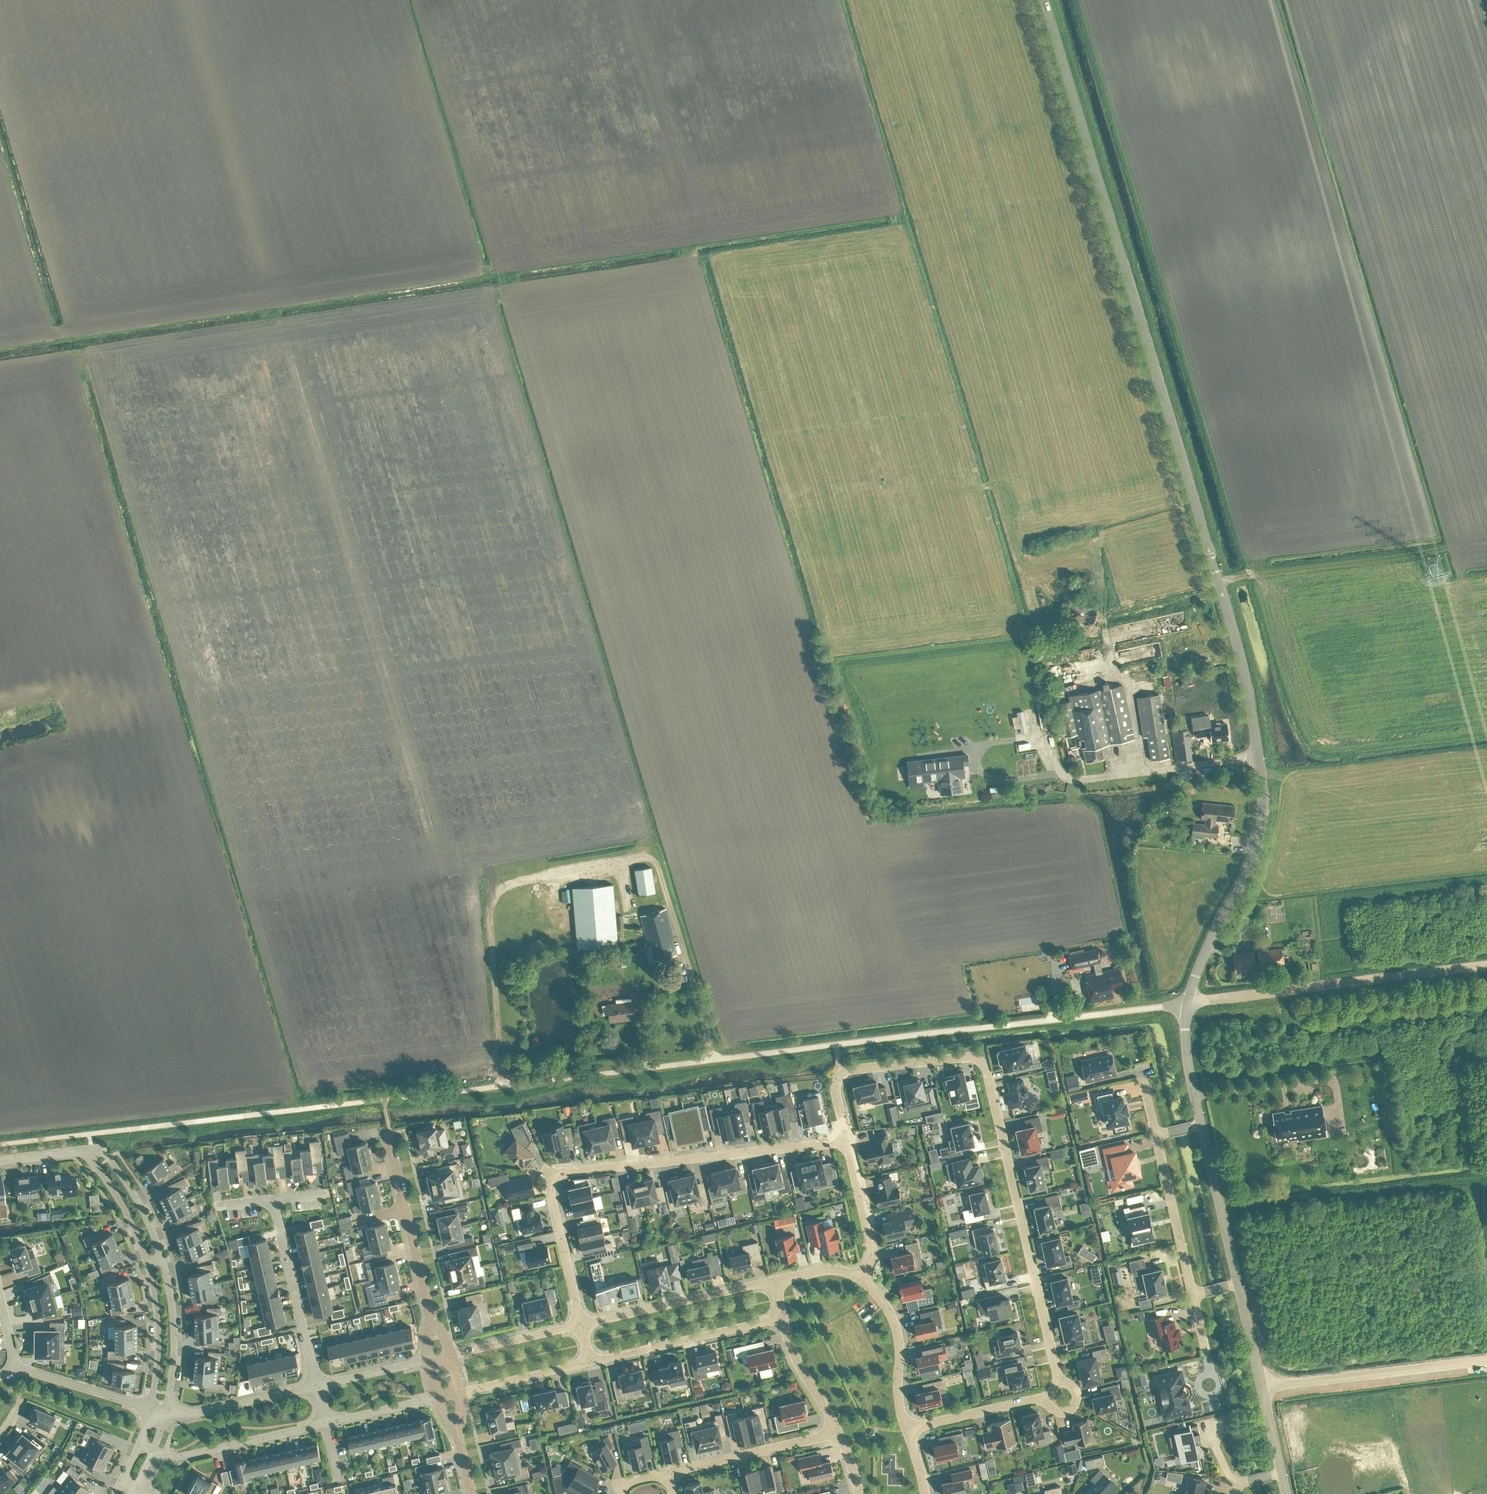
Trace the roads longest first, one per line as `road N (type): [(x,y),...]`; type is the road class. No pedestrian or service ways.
road 1 (unclassified): [(1258,757),(1234,633),(1044,0)]
road 2 (unclassified): [(1186,1001),(501,1085)]
road 3 (residential): [(1057,1382),(982,1063),(965,1056),(842,1073),(836,1093),(846,1140)]
road 4 (residential): [(581,1323),(551,1197),(560,1173),(846,1140)]
road 5 (track): [(1486,965),(1186,1001)]
road 6 (unclassified): [(1186,1001),(1255,848),(1258,757)]
road 7 (residential): [(775,1280),(581,1323)]
road 8 (residential): [(590,1361),(783,1317)]
road 9 (residential): [(1238,1283),(1280,1473)]
road 10 (residential): [(273,1199),(315,1386)]
road 11 (unclassified): [(1258,757),(1077,780)]
road 12 (residential): [(430,1314),(390,1140)]
road 13 (unclassified): [(153,1449),(178,1457),(324,1422)]
road 14 (residential): [(838,1432),(668,1471)]
road 15 (residential): [(1193,1294),(1156,1134)]
road 16 (residential): [(1201,1123),(1238,1283)]
road 17 (residential): [(860,1278),(895,1325),(907,1429)]
road 18 (unclassified): [(166,1412),(174,1326),(163,1258)]
road 19 (unclassified): [(315,1386),(166,1412)]
road 20 (unclassified): [(147,1262),(159,1327),(150,1408)]
road 21 (residential): [(846,1140),(872,1254),(860,1278)]
road 22 (residential): [(907,1429),(1046,1396)]
road 23 (residential): [(150,1408),(17,1370)]
road 24 (unclassified): [(163,1258),(144,1211),(101,1150),(91,1151)]
road 25 (residential): [(581,1323),(451,1354)]
road 26 (residential): [(461,1391),(590,1361)]
road 27 (residential): [(838,1432),(796,1358),(783,1317)]
road 28 (unclassified): [(91,1151),(147,1262)]
road 29 (residential): [(1186,1001),(1186,1058),(1201,1123)]

